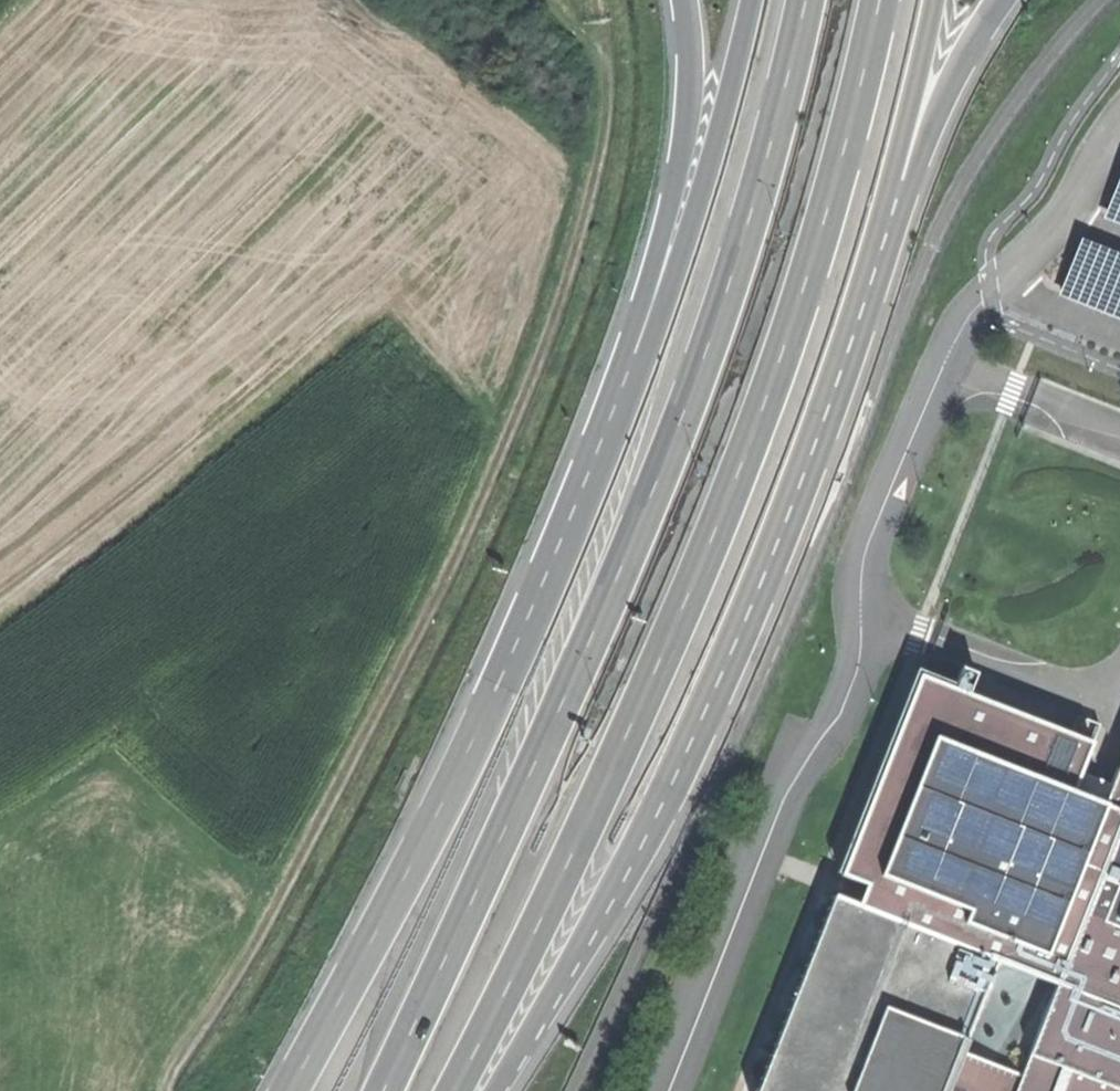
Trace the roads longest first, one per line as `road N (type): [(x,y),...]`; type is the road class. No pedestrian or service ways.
road 1 (track): [(169,1090),(373,744),(559,319),(609,126),(606,53),(550,0)]
road 2 (trunk): [(449,1090),(584,826),(751,444),(808,277),(881,0)]
road 3 (trunk): [(807,0),(740,253),(685,415),(524,796),(384,1090)]
road 4 (trunk): [(495,1090),(606,905),(705,710),(809,462),(893,214)]
road 5 (trunk): [(583,486),(446,803),(300,1090)]
road 6 (trunk): [(752,0),(701,204),(647,355),(583,486)]
road 7 (trunk): [(683,0),(687,115),(583,486)]
road 8 (trunk): [(893,214),(1003,0)]
road 9 (trunk): [(893,214),(939,0)]

